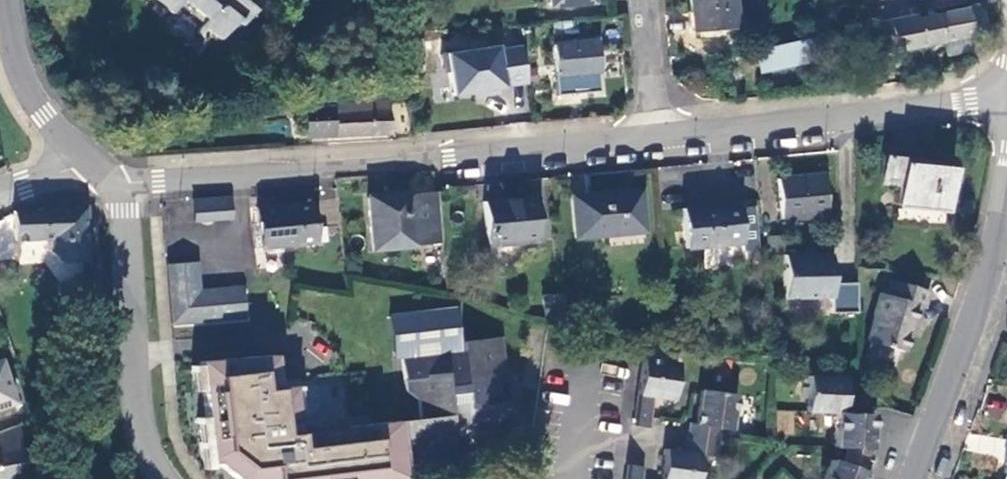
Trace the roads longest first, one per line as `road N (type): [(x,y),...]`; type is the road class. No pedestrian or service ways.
road 1 (residential): [(659,142),(160,187),(102,179)]
road 2 (residential): [(1006,106),(659,142)]
road 3 (residential): [(102,179),(125,217),(139,405),(161,478)]
road 4 (residential): [(1006,192),(915,478)]
road 5 (residential): [(102,179),(25,87),(6,0)]
road 6 (residential): [(647,0),(659,142)]

